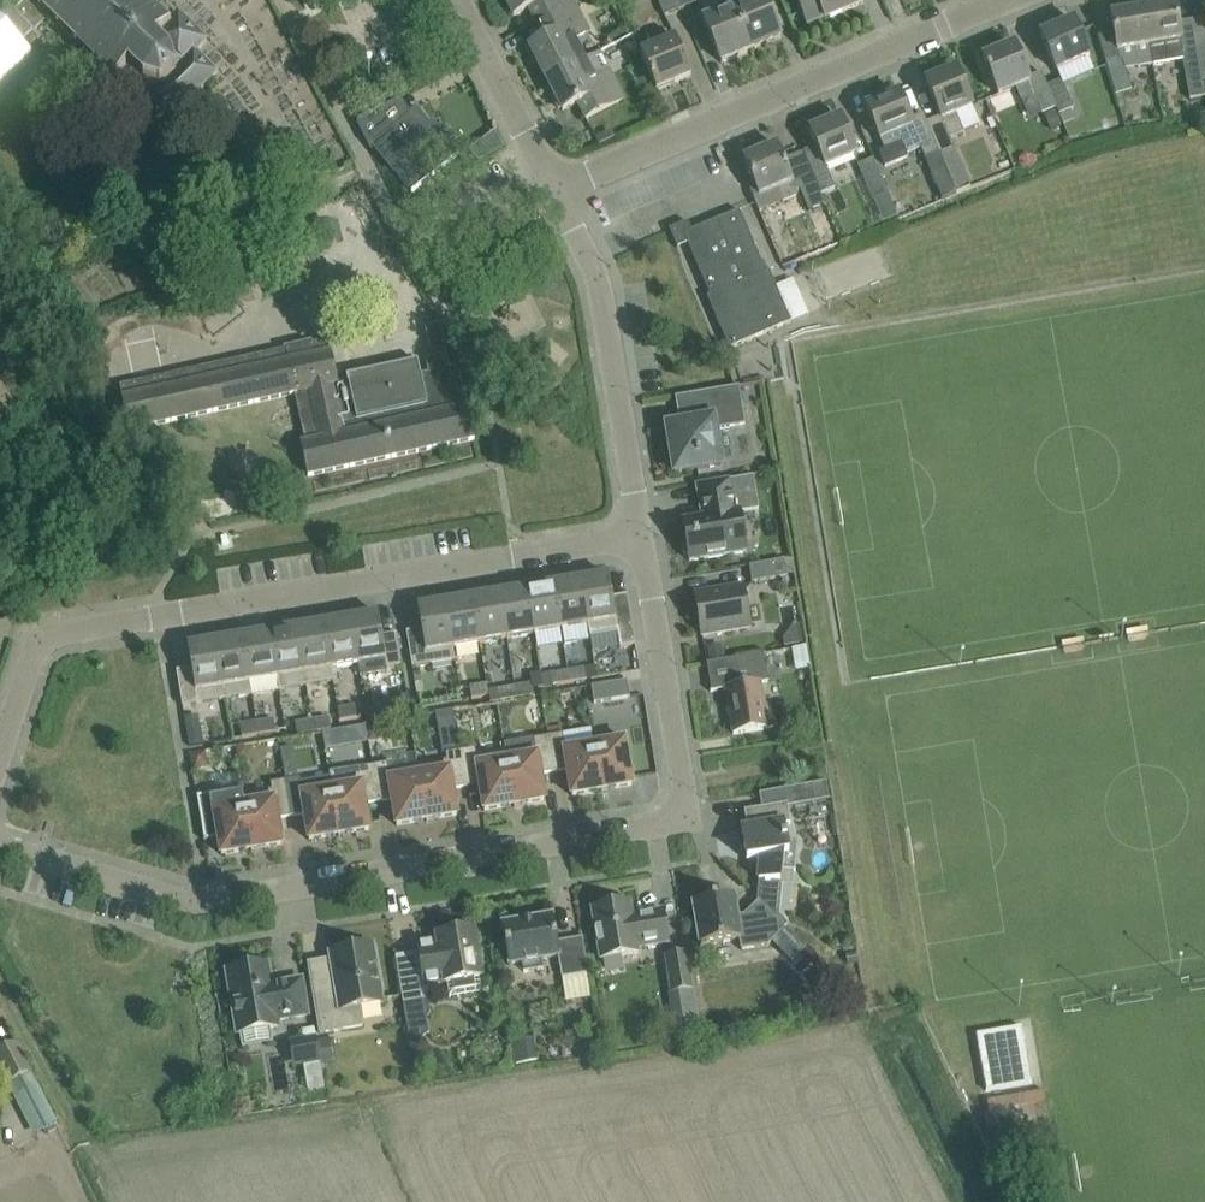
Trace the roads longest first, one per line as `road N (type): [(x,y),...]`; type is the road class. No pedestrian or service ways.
road 1 (residential): [(0,844),(206,901),(658,826),(681,802),(683,784),(643,534)]
road 2 (residential): [(0,761),(42,639),(67,631),(643,534)]
road 3 (residential): [(556,189),(1004,0)]
road 4 (residential): [(643,534),(600,282),(556,189)]
road 5 (residential): [(556,189),(457,0)]

